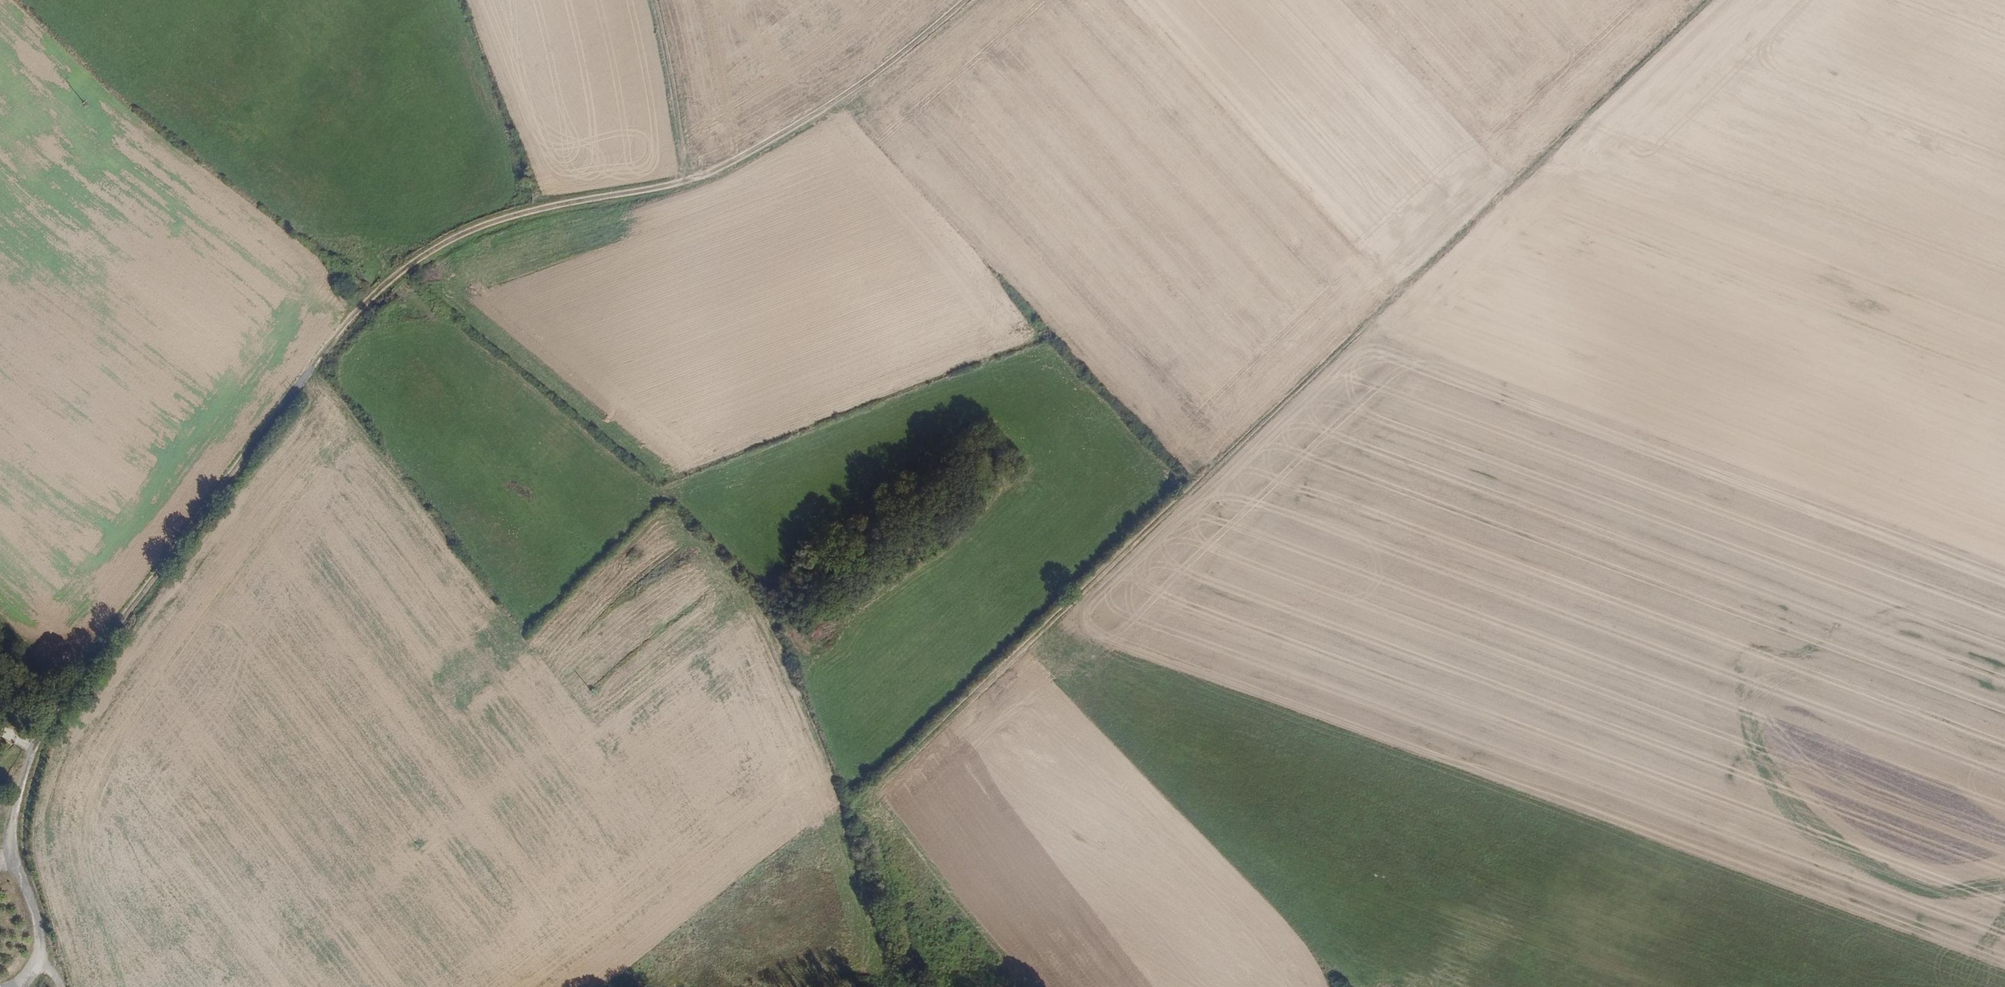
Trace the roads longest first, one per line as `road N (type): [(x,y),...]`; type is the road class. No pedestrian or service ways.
road 1 (track): [(975,0),(809,126),(720,173),(466,241),(373,305),(335,344),(51,735),(29,793),(21,847),(43,954),(18,986)]
road 2 (track): [(659,0),(698,181)]

